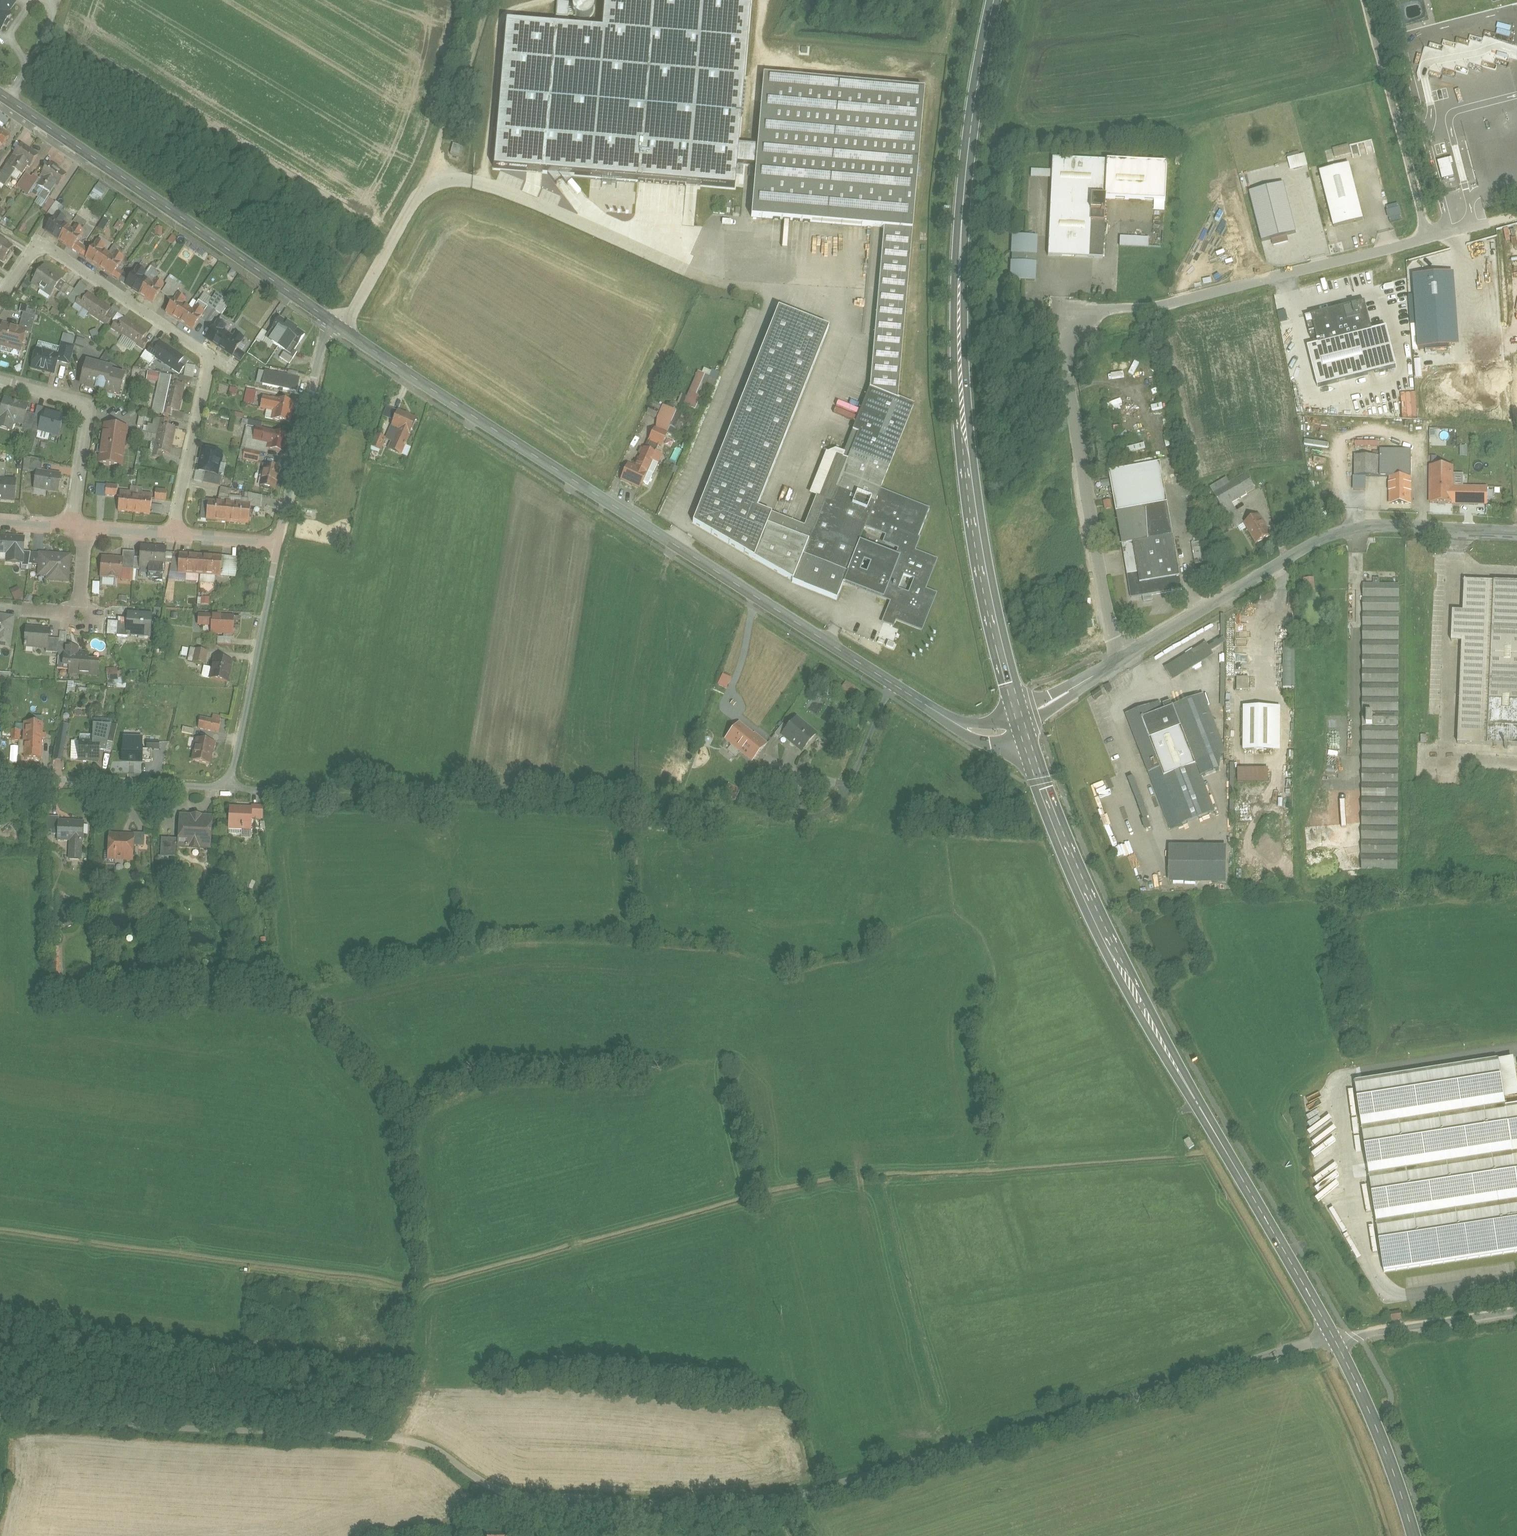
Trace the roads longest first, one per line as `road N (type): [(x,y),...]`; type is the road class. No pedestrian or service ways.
road 1 (unclassified): [(0,1419),(392,1441),(436,1455),(486,1490),(516,1500),(715,1511),(785,1503),(1336,1340)]
road 2 (primary): [(1021,725),(972,510),(958,336),(964,155),(993,0)]
road 3 (unclassified): [(1123,664),(1067,324),(1086,311),(1188,303),(1434,241)]
road 4 (primary): [(1336,1340),(1136,994),(1021,725)]
road 5 (tertiary): [(893,686),(333,322)]
road 6 (track): [(833,795),(793,808),(226,782)]
road 7 (residential): [(0,771),(226,782),(279,533)]
road 8 (residential): [(0,287),(27,246),(49,242),(200,344),(204,360),(170,528)]
road 9 (unclassified): [(1516,533),(1364,529),(1318,543),(1123,664)]
road 10 (tertiary): [(333,322),(0,96)]
road 11 (unclassified): [(1371,0),(1434,241)]
road 12 (residential): [(279,533),(333,322)]
road 13 (residential): [(0,372),(82,397),(71,521)]
road 14 (primary): [(1414,1535),(1336,1340)]
road 15 (track): [(434,184),(433,156),(487,0)]
road 16 (unclassified): [(1336,1340),(1516,1311)]
road 17 (residential): [(83,521),(80,615),(26,609)]
road 18 (tertiary): [(1021,725),(987,733),(958,725),(893,686)]
road 19 (residential): [(893,686),(833,795)]

